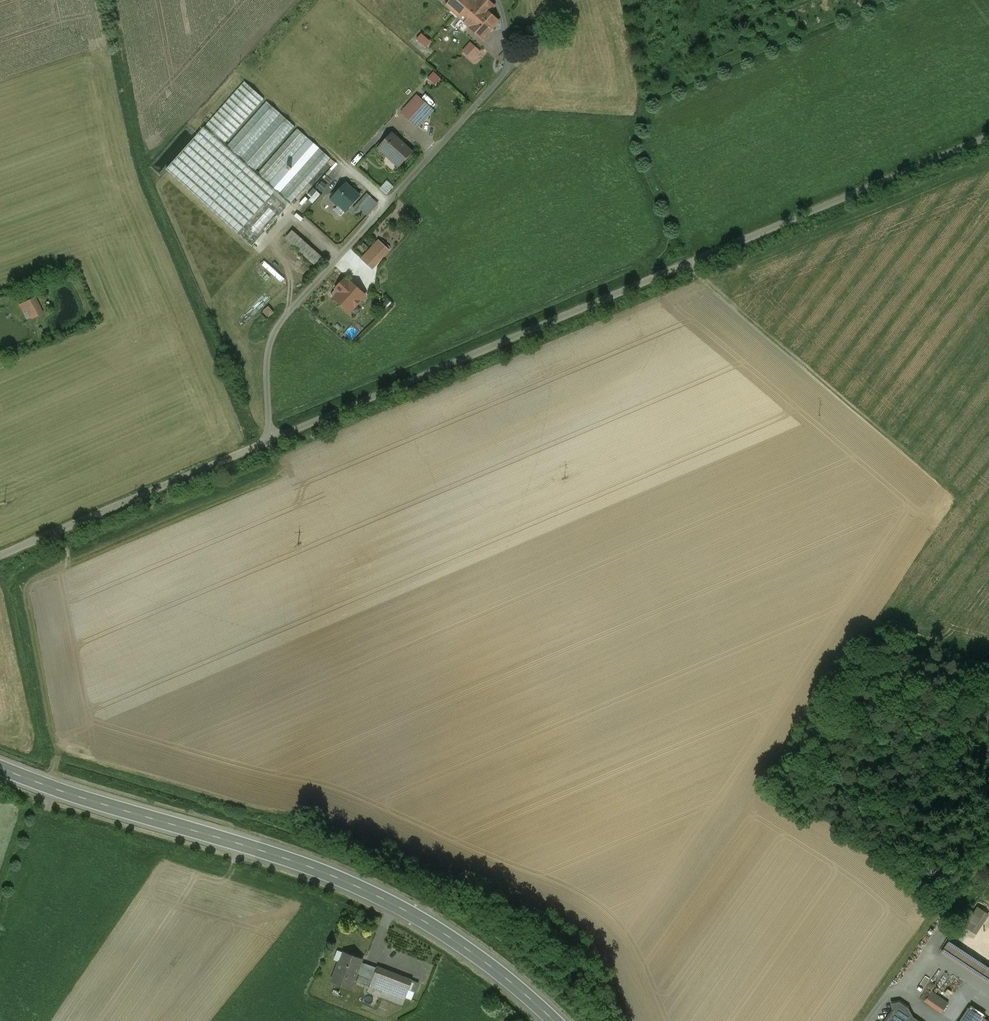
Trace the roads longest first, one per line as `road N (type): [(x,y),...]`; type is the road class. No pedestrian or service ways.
road 1 (unclassified): [(0,553),(988,136)]
road 2 (secondary): [(0,767),(359,888),(460,944),(555,1020)]

